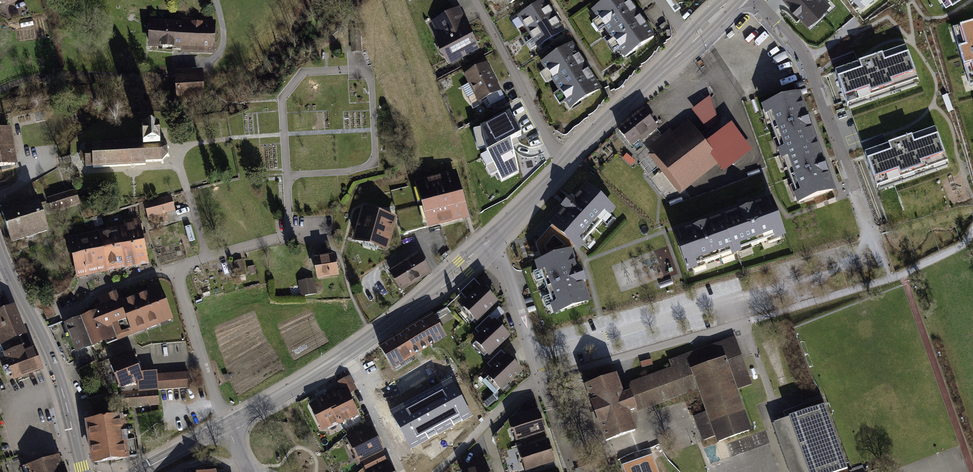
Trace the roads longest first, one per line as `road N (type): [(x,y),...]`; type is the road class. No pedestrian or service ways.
road 1 (secondary): [(484,246),(370,339),(227,426)]
road 2 (residential): [(757,0),(807,53),(889,278)]
road 3 (track): [(208,62),(158,77),(91,72),(0,87)]
road 4 (tertiary): [(9,277),(43,337),(85,471)]
road 5 (residential): [(477,0),(567,162)]
road 6 (secondary): [(695,40),(567,162)]
road 7 (residential): [(484,246),(533,354),(536,381)]
road 8 (residential): [(436,471),(536,381)]

